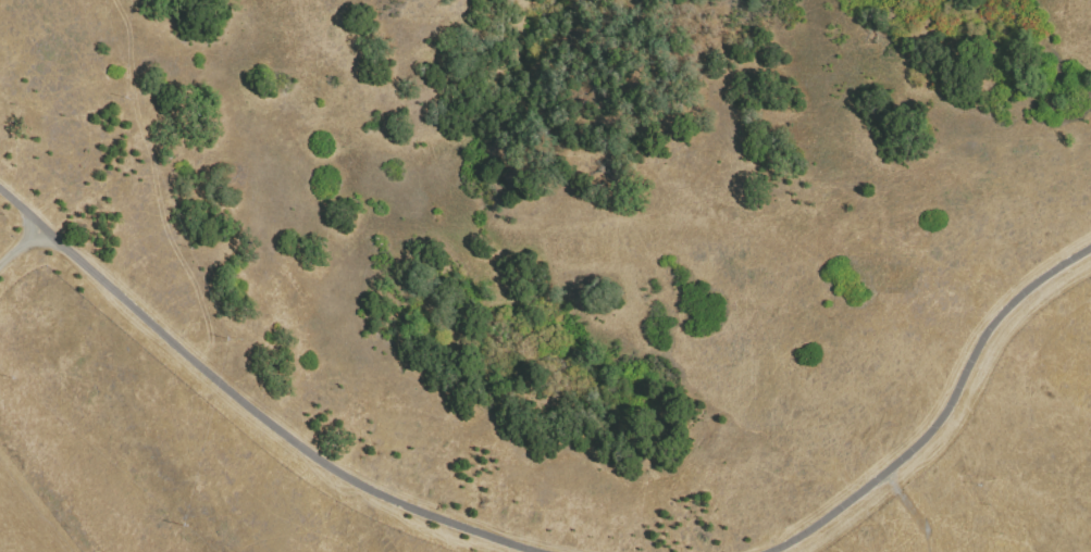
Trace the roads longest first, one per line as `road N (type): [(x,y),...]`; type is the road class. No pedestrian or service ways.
road 1 (track): [(547,551),(410,512),(300,451),(0,188)]
road 2 (track): [(1090,239),(1027,277),(989,317),(931,429),(883,474),(771,549),(752,551)]

